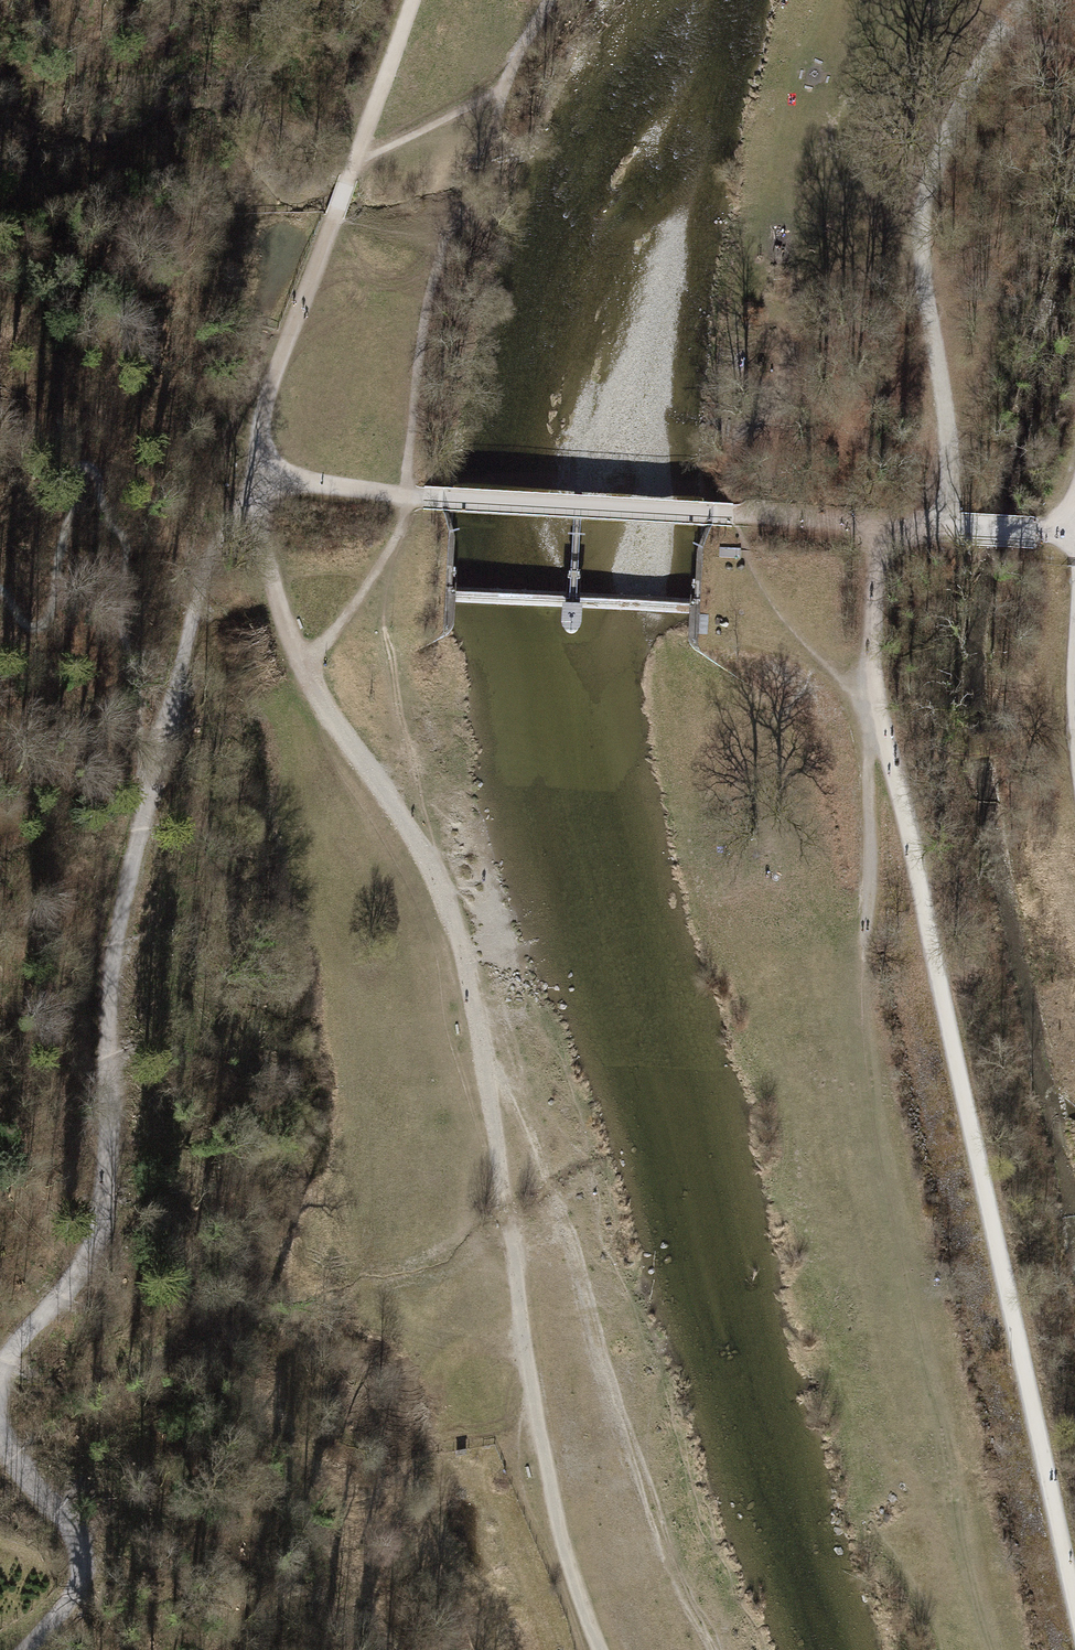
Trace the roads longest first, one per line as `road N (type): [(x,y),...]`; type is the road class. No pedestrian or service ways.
road 1 (track): [(242,481),(300,662),(443,892),(479,1042),(531,1389),(566,1549),(602,1649)]
road 2 (track): [(1074,1613),(903,811),(870,701),(882,524)]
road 3 (track): [(0,1365),(85,1254),(99,1204),(109,977),(162,737),(242,481)]
road 4 (track): [(242,481),(882,524)]
road 5 (track): [(941,530),(949,434),(924,290),(920,209),(950,119),(1021,0)]
road 6 (track): [(403,26),(242,481)]
road 7 (track): [(18,1649),(63,1611),(78,1546),(0,1446)]
road 8 (track): [(941,530),(1074,533)]

